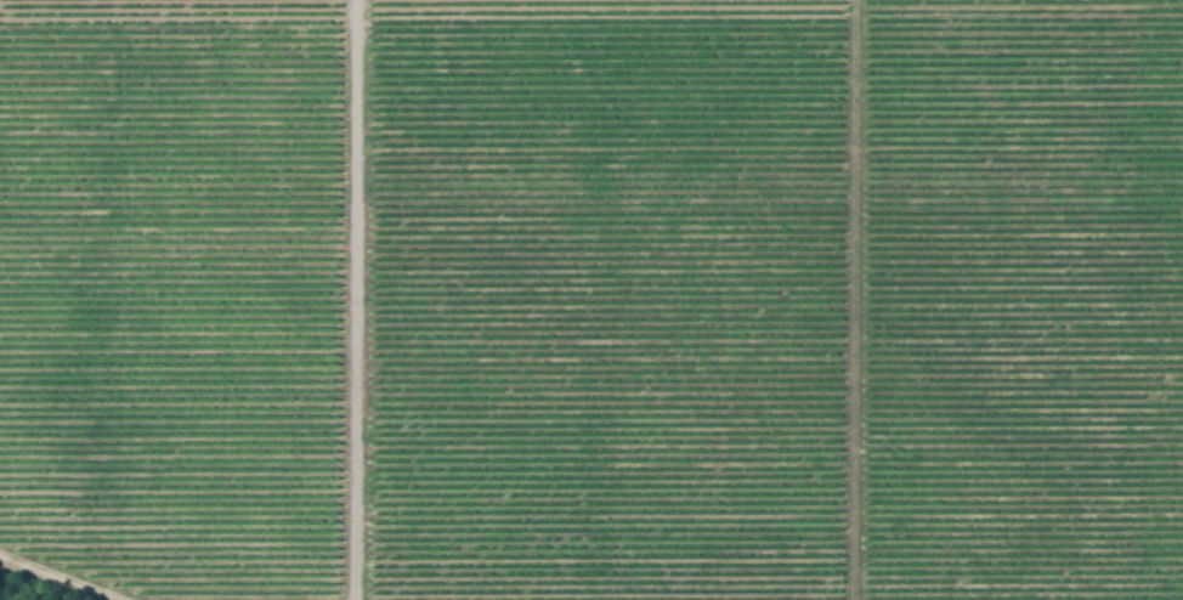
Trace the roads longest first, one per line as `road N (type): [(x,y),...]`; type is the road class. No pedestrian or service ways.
road 1 (track): [(858,0),(856,599)]
road 2 (track): [(0,551),(134,599)]

